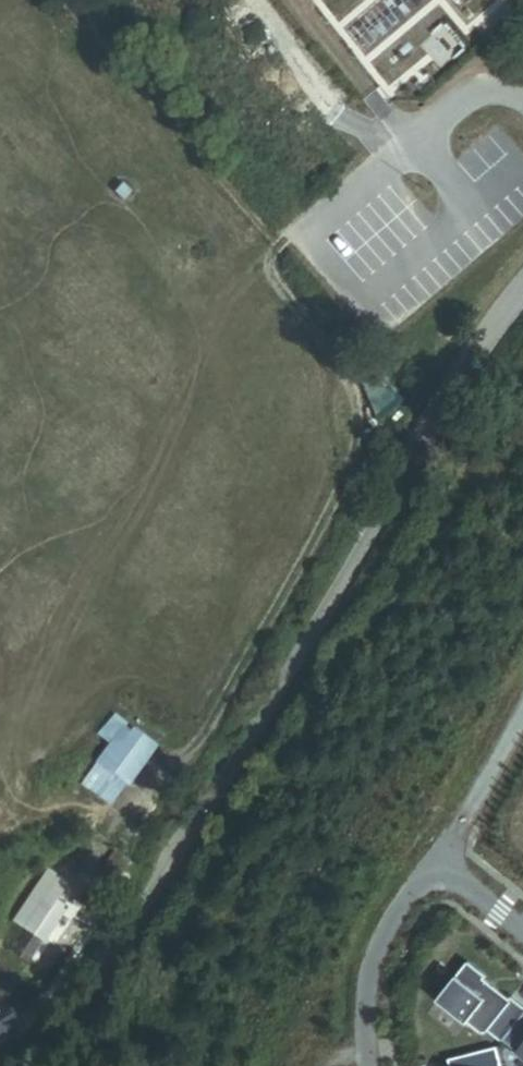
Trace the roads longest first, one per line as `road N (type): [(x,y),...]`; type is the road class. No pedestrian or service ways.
road 1 (unclassified): [(522,296),(427,418),(95,998),(32,1065)]
road 2 (track): [(427,418),(57,0)]
road 3 (residential): [(364,1065),(363,971),(383,917),(437,853),(522,930)]

